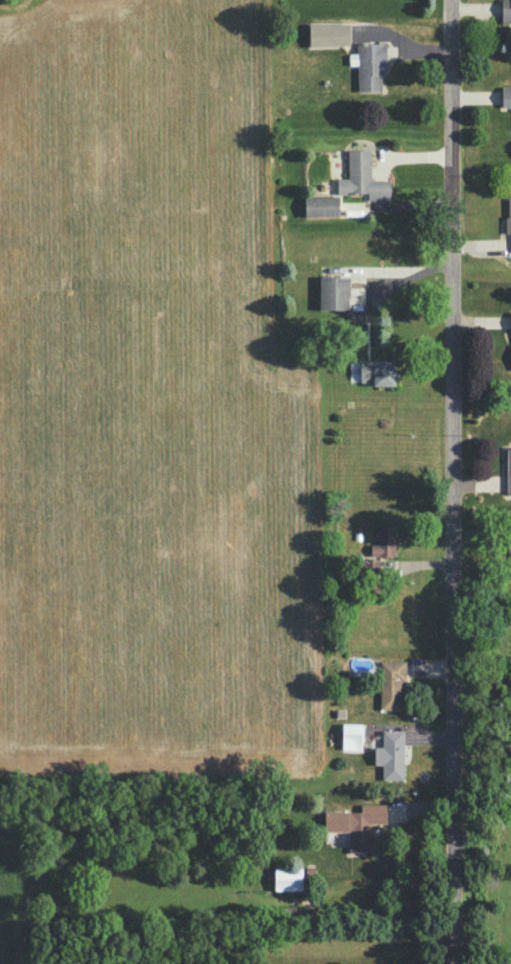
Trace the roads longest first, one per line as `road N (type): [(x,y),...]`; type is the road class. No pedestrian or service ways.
road 1 (residential): [(448,0),(452,963)]

